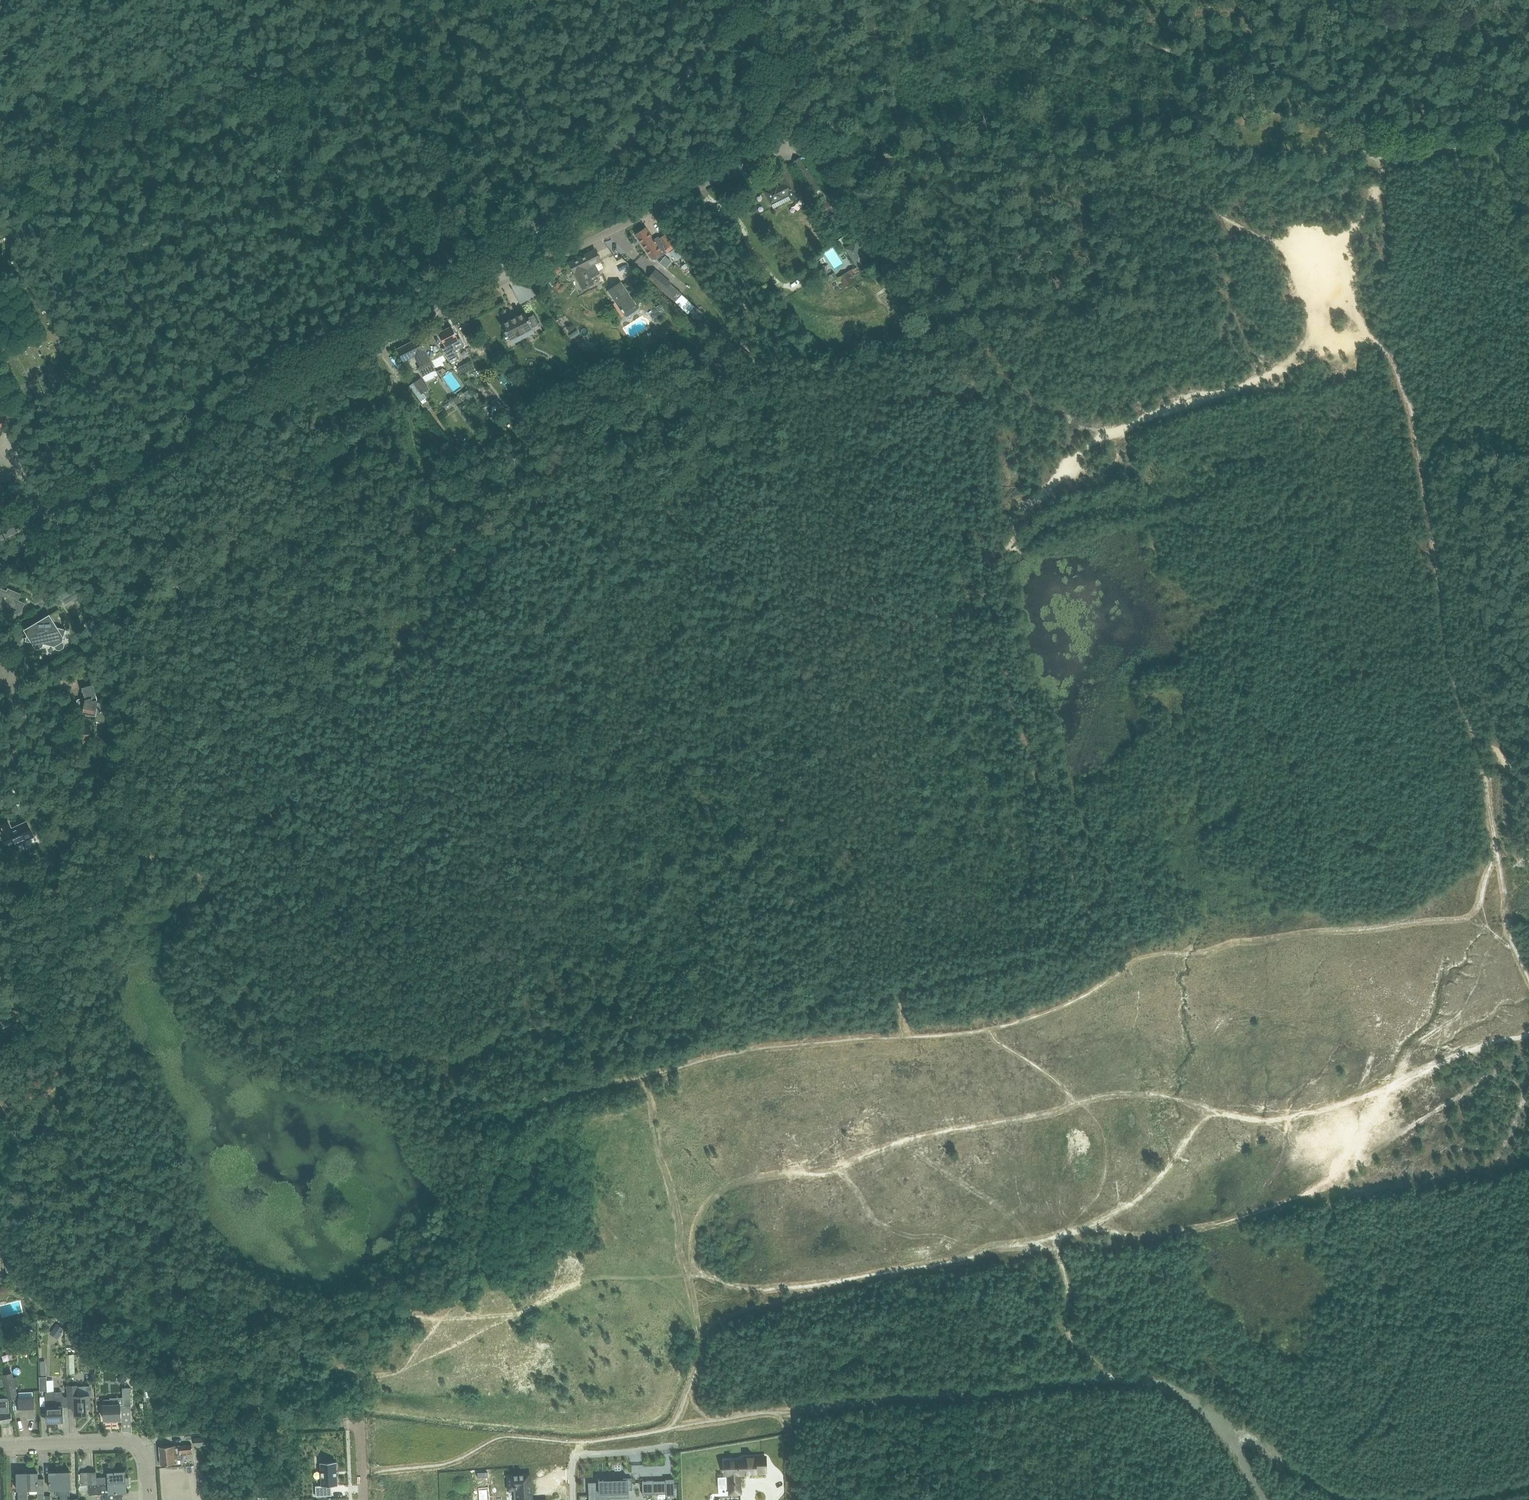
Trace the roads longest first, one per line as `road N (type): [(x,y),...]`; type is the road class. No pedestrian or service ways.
road 1 (track): [(692,1431),(688,1412),(702,1336),(691,1245),(722,1190),(789,1174),(830,1175),(918,1137),(1033,1118),(1109,1094),(1163,1095),(1214,1112)]
road 2 (track): [(1528,1041),(1517,1131),(1484,1172),(984,1263)]
road 3 (track): [(1362,149),(793,155)]
road 4 (tertiary): [(0,535),(320,374),(492,262)]
road 5 (unclassified): [(1263,1499),(1212,1421),(1161,1386),(1134,1380),(792,1413)]
road 6 (tertiary): [(492,262),(644,121),(739,0)]
road 7 (unclassified): [(492,262),(505,275),(521,274),(766,156),(793,155)]
road 8 (residential): [(362,1499),(358,1424),(571,1446)]
road 9 (residential): [(571,1446),(792,1413)]
road 10 (residential): [(151,1499),(148,1456),(131,1444),(0,1447)]
road 11 (track): [(1528,149),(1362,149)]
road 12 (residential): [(0,775),(32,745),(14,652)]
road 13 (track): [(1062,1250),(1086,1381)]
road 14 (track): [(1226,1435),(1341,1499)]
road 15 (track): [(823,1286),(702,1336)]

